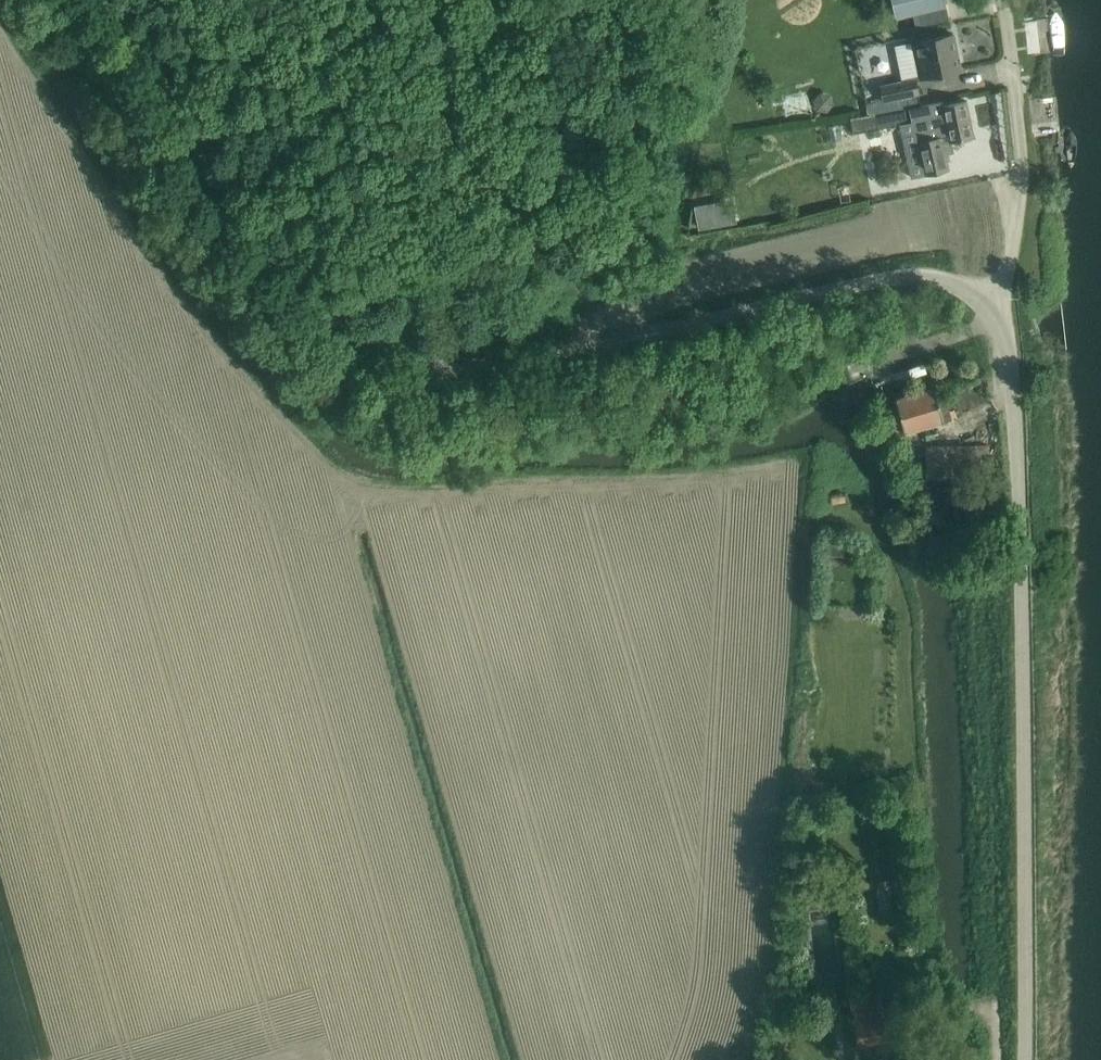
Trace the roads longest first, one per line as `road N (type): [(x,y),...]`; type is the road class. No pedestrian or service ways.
road 1 (unclassified): [(110,0),(226,185),(318,297),(420,361),(531,362),(868,274),(925,270),(991,301)]
road 2 (unclassified): [(1026,1059),(1018,479),(1009,367),(991,301)]
road 3 (residential): [(991,301),(1012,258),(1023,171),(1006,13)]

